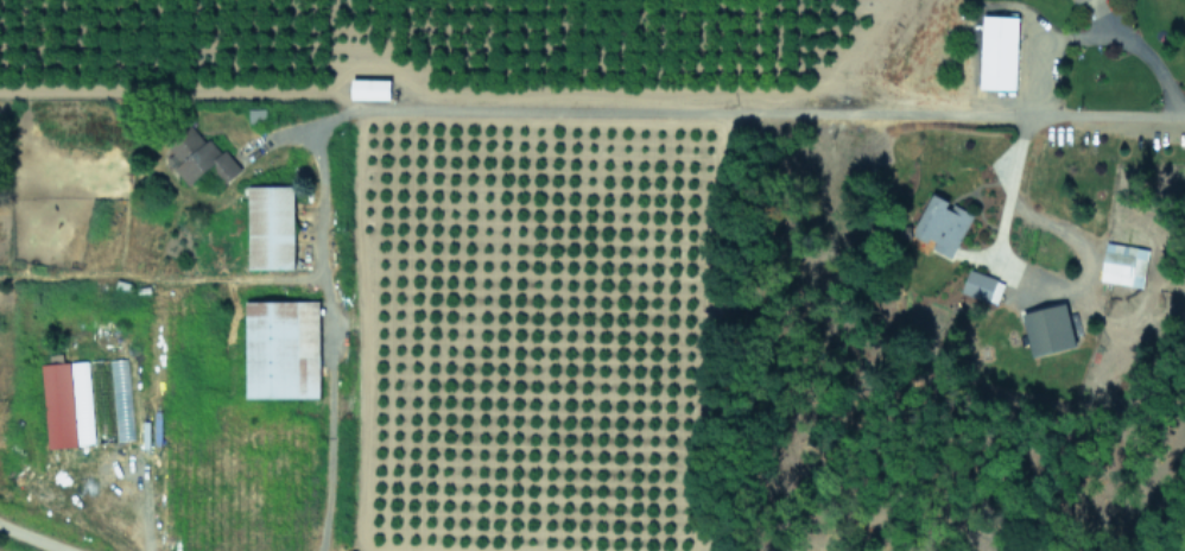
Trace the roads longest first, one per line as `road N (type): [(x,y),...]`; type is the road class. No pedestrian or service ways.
road 1 (residential): [(1184,114),(366,110),(306,129)]

